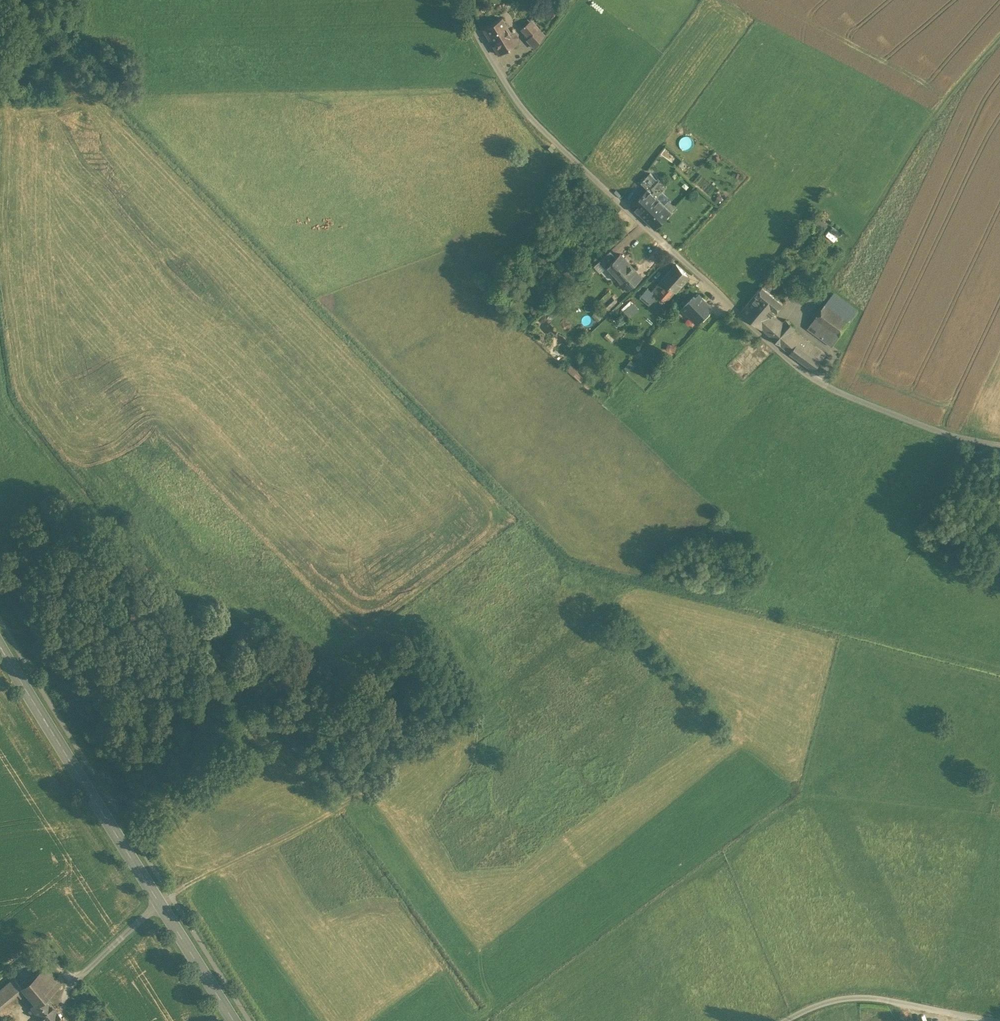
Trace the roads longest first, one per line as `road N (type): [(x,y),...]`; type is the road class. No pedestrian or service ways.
road 1 (unclassified): [(473,0),(490,54),(546,134),(811,376),(908,421),(999,449)]
road 2 (secondary): [(234,1020),(0,644)]
road 3 (unclassified): [(991,1020),(866,997),(838,1000),(792,1020)]

